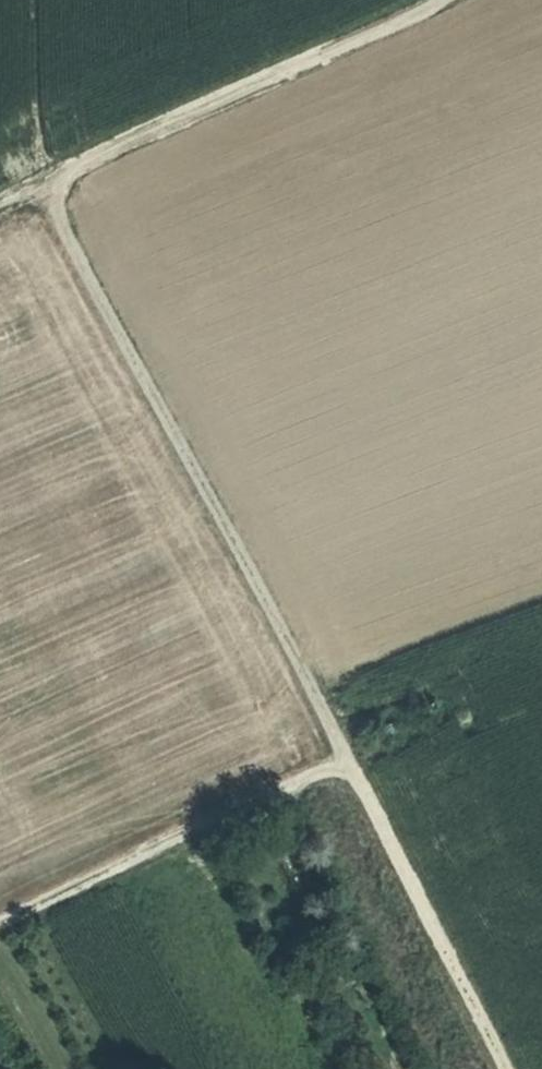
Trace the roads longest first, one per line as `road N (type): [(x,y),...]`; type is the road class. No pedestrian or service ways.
road 1 (track): [(40,185),(503,1068)]
road 2 (track): [(434,0),(0,203)]
road 3 (track): [(0,920),(344,766)]

